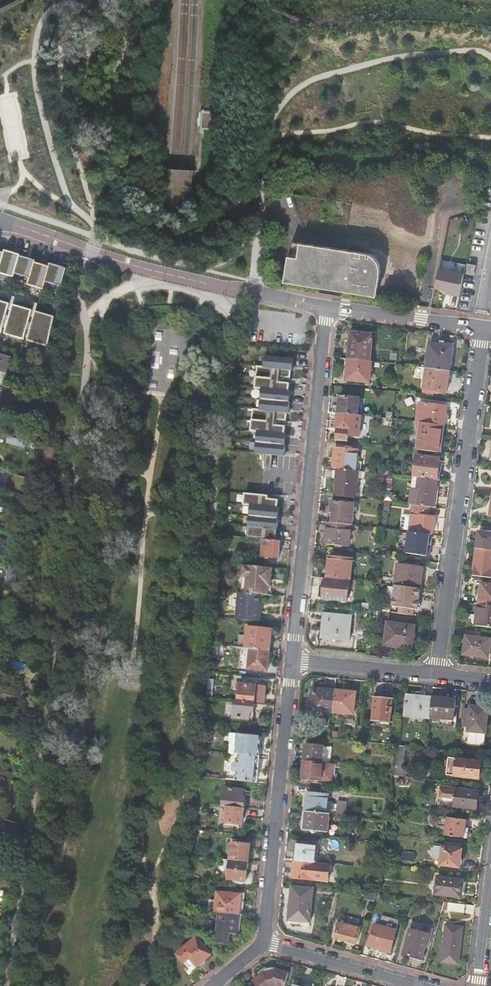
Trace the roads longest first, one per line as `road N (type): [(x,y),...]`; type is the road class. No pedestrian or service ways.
road 1 (residential): [(292,659),(326,307)]
road 2 (unclassified): [(437,674),(481,328)]
road 3 (residential): [(326,307),(175,276),(0,220)]
road 4 (residential): [(263,940),(292,659)]
road 5 (residential): [(421,985),(263,940)]
road 6 (residential): [(481,328),(326,307)]
road 7 (unclassified): [(437,674),(292,659)]
road 8 (unclassified): [(490,856),(475,985)]

